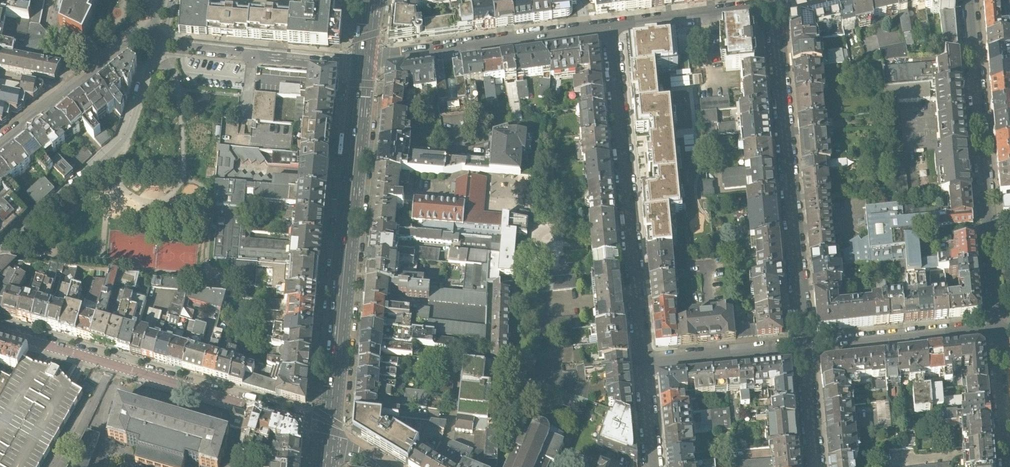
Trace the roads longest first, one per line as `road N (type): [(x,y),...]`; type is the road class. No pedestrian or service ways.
road 1 (primary): [(364,59),(329,435)]
road 2 (residential): [(774,3),(804,343)]
road 3 (residential): [(644,362),(612,27)]
road 4 (residential): [(997,330),(970,0)]
road 5 (residential): [(305,420),(0,331)]
road 6 (residential): [(0,255),(125,135),(156,36)]
road 7 (residential): [(364,59),(612,27)]
road 8 (residential): [(156,36),(164,44),(252,54),(364,59)]
road 9 (residential): [(997,330),(804,343)]
road 10 (residential): [(774,3),(612,27)]
road 11 (residential): [(804,343),(644,362)]
road 12 (residential): [(0,145),(109,60)]
road 13 (residential): [(1008,466),(997,330)]
road 14 (residential): [(804,343),(815,466)]

